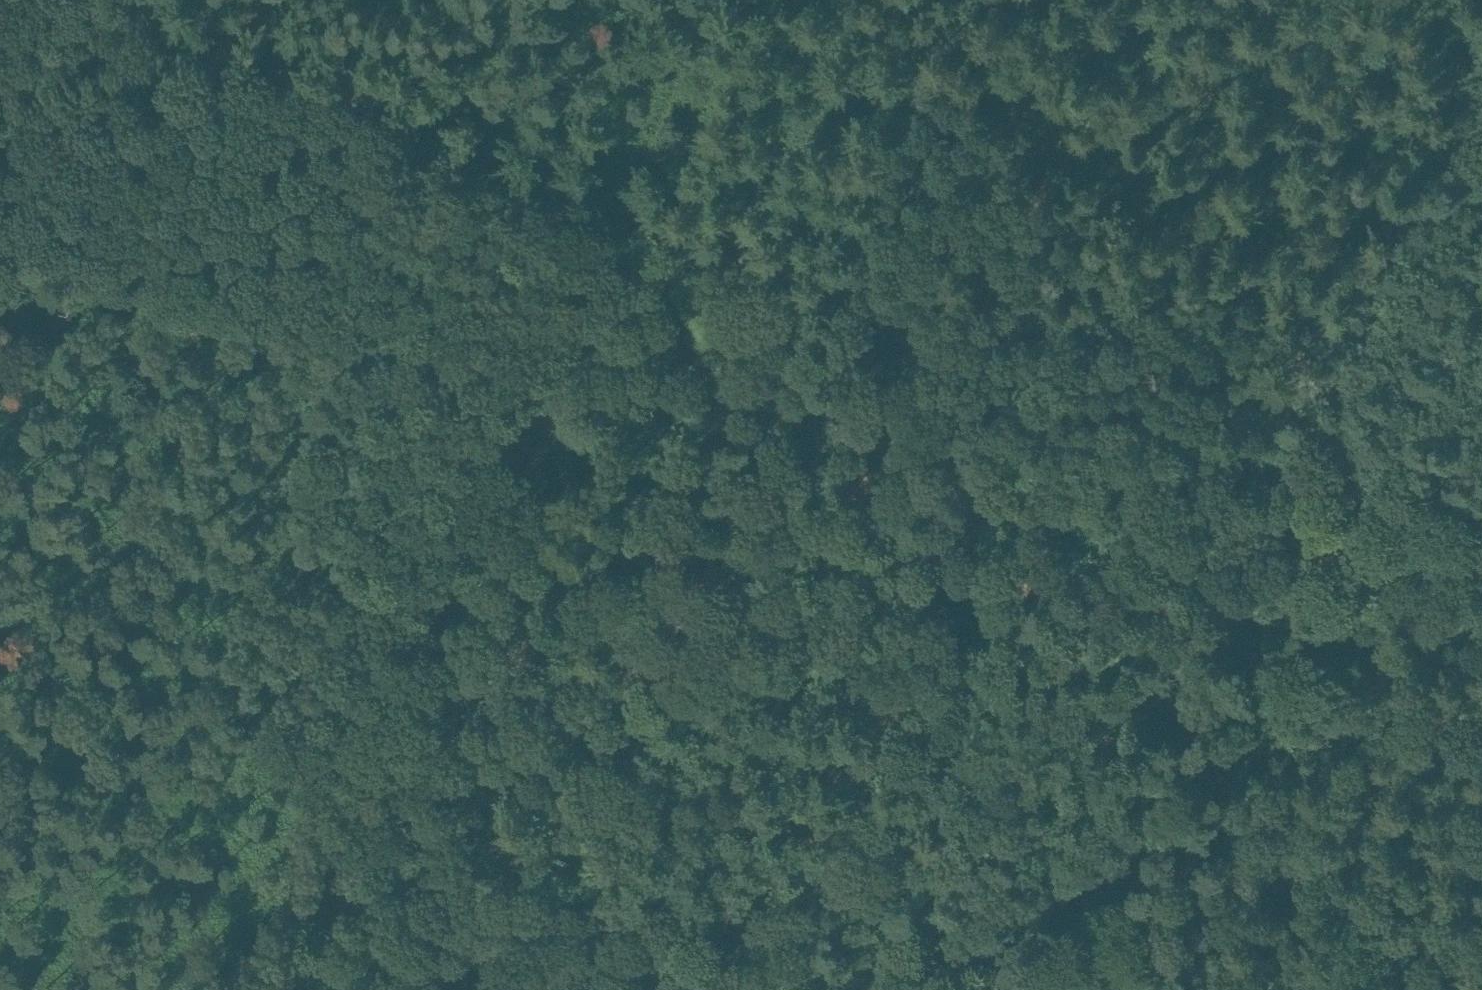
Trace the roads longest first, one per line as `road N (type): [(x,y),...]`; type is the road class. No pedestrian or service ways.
road 1 (track): [(141,0),(1481,542)]

